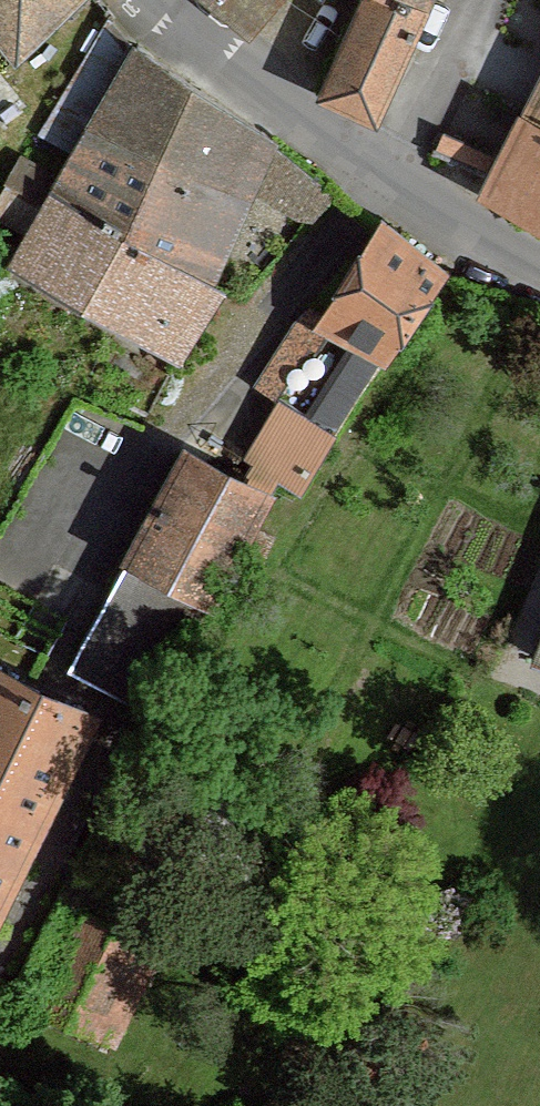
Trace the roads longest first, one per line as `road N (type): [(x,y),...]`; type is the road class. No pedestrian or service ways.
road 1 (unclassified): [(539,262),(389,171),(155,0)]

